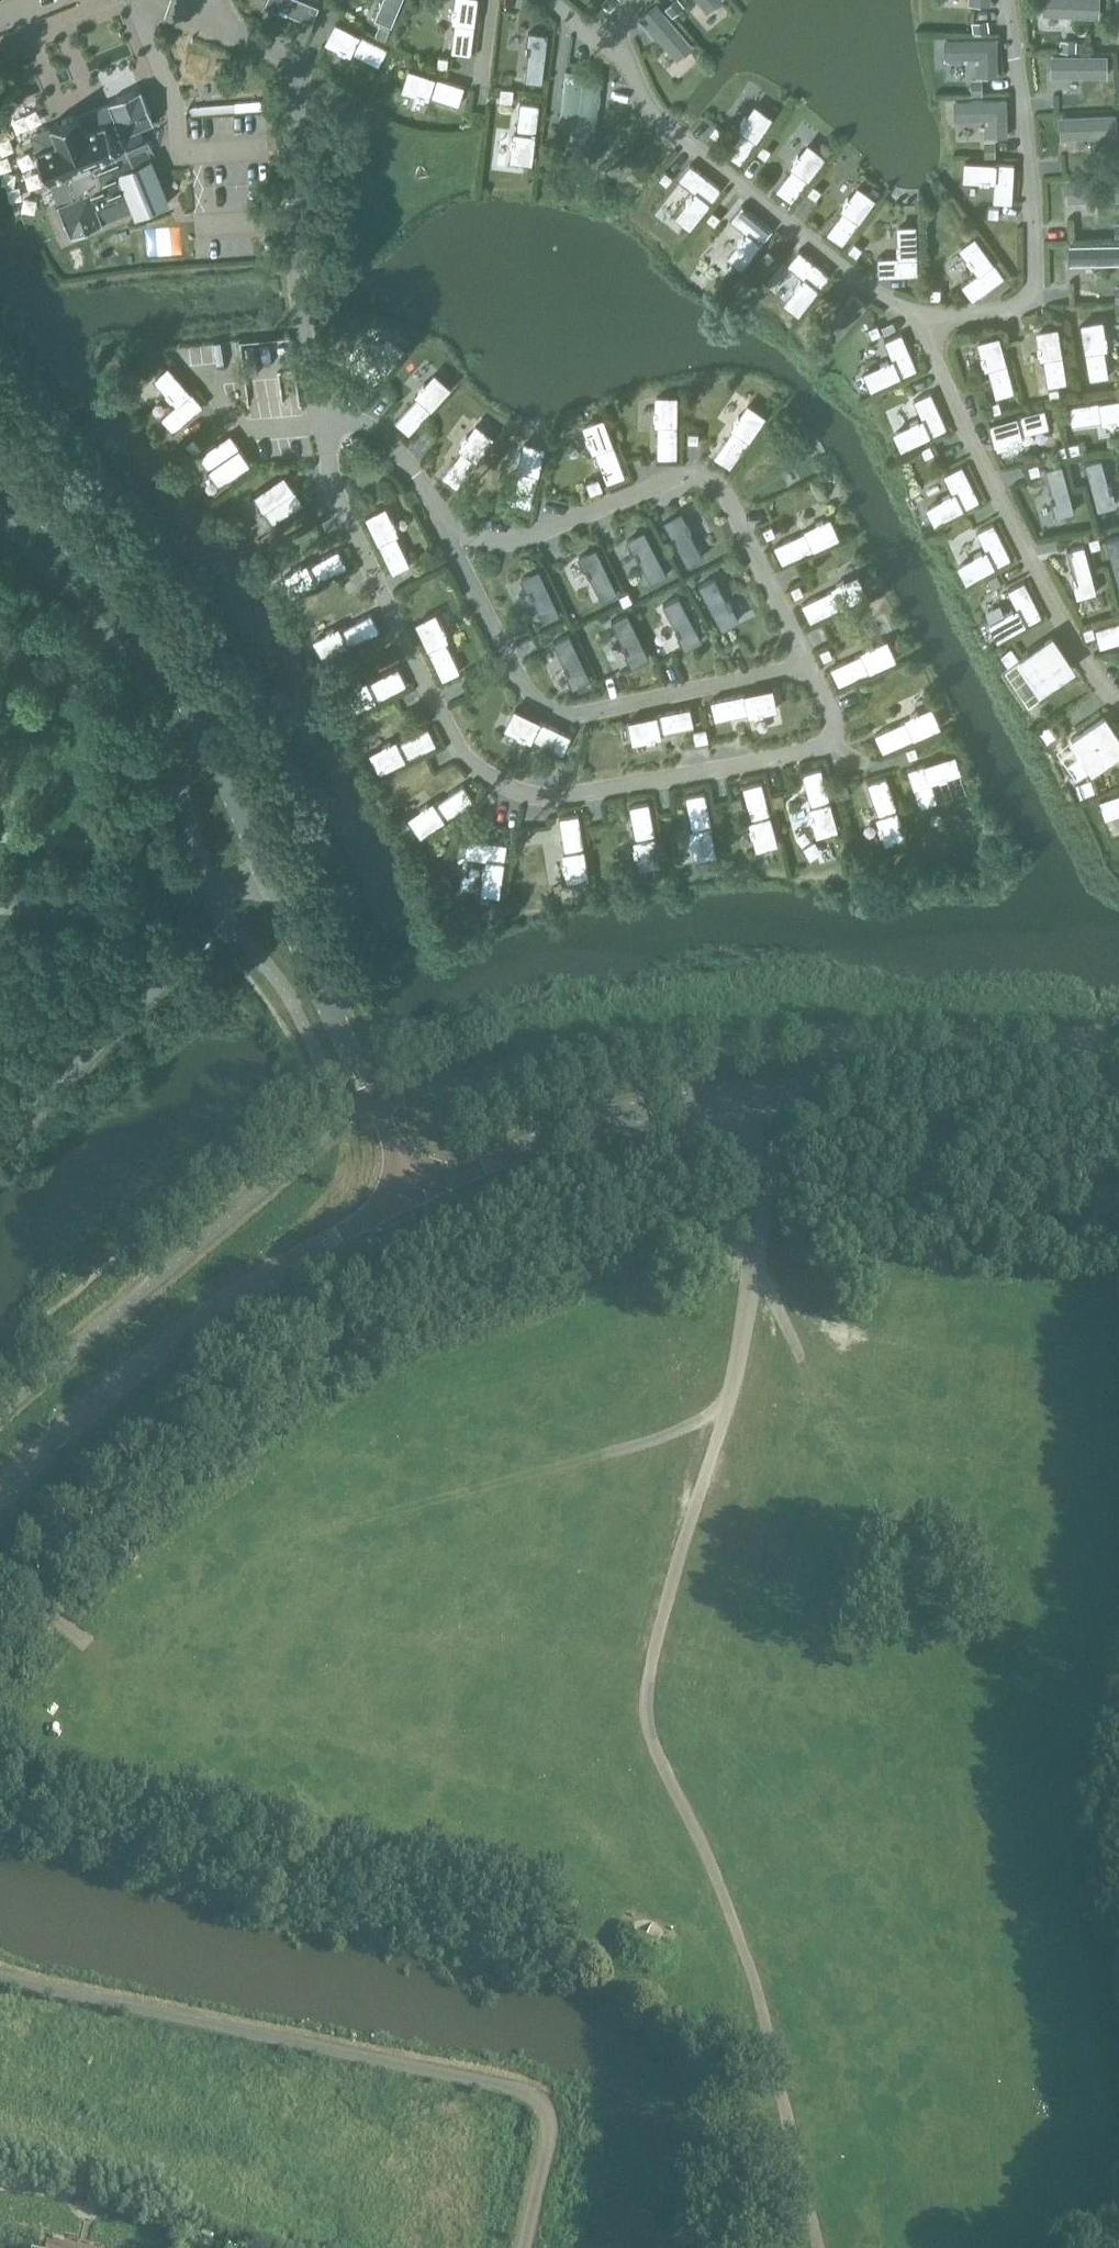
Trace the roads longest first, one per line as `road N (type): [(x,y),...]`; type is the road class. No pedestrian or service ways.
road 1 (track): [(727,1410),(651,1651),(645,1710),(652,1749),(734,1922),(765,2024),(814,2247)]
road 2 (unclassified): [(415,1194),(186,696),(143,624),(0,464)]
road 3 (tertiary): [(415,1194),(582,1130),(747,1093),(862,1077),(1118,1085)]
road 4 (residential): [(522,2247),(548,2134),(546,2111),(532,2095),(0,1976)]
road 5 (tertiary): [(0,1487),(176,1332),(297,1253),(415,1194)]
road 6 (track): [(747,1093),(768,1201),(751,1267),(800,1358)]
road 7 (track): [(751,1267),(727,1410),(611,1450)]
road 8 (track): [(87,1644),(0,1544)]

